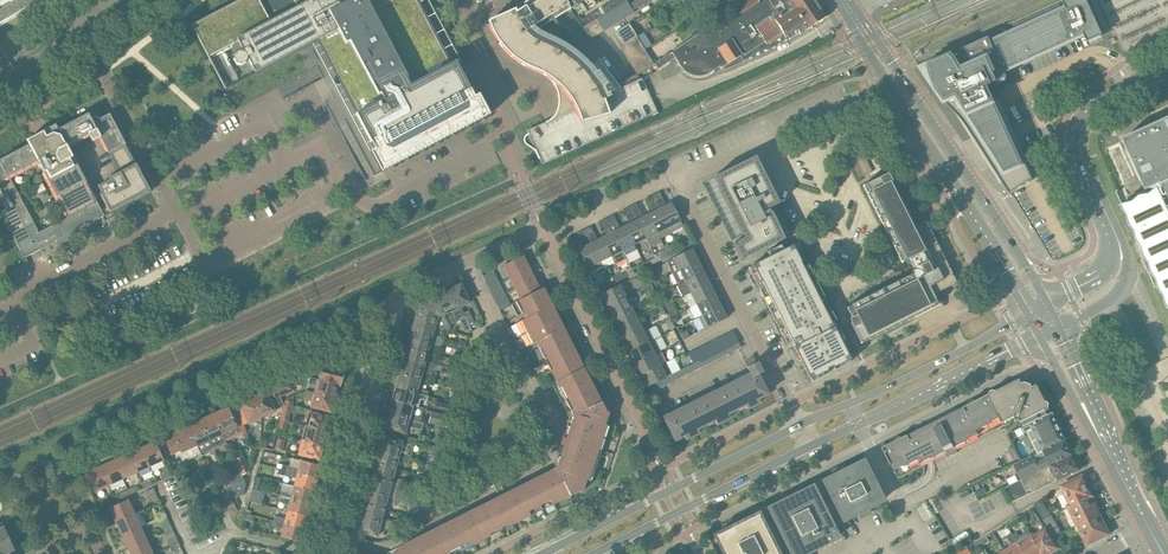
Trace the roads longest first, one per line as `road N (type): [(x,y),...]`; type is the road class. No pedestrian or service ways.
road 1 (residential): [(101,553),(63,469),(70,449),(363,319)]
road 2 (residential): [(467,260),(543,229),(637,413),(664,493)]
road 3 (tertiary): [(1048,304),(884,48),(853,15)]
road 4 (tertiary): [(853,15),(1030,314)]
road 5 (residential): [(428,532),(534,473),(554,442),(550,408),(496,331)]
road 6 (residential): [(800,424),(673,179)]
road 7 (tertiary): [(1030,314),(800,424)]
road 8 (tertiary): [(811,445),(1040,333)]
road 9 (tertiary): [(596,553),(811,445)]
road 10 (residential): [(330,537),(374,357),(363,319)]
road 11 (tertiary): [(1040,333),(1144,527)]
road 12 (tertiary): [(1152,522),(1058,324)]
road 13 (residential): [(428,532),(473,350),(496,331)]
road 14 (tertiary): [(1110,221),(1084,164),(1083,127),(1102,100),(1167,69)]
road 15 (residential): [(179,210),(83,32)]
road 16 (residential): [(673,179),(846,102)]
road 17 (tertiary): [(800,424),(664,493)]
road 18 (tertiary): [(1058,324),(1120,292),(1129,257),(1110,221)]
road 19 (tertiary): [(664,493),(542,553)]

